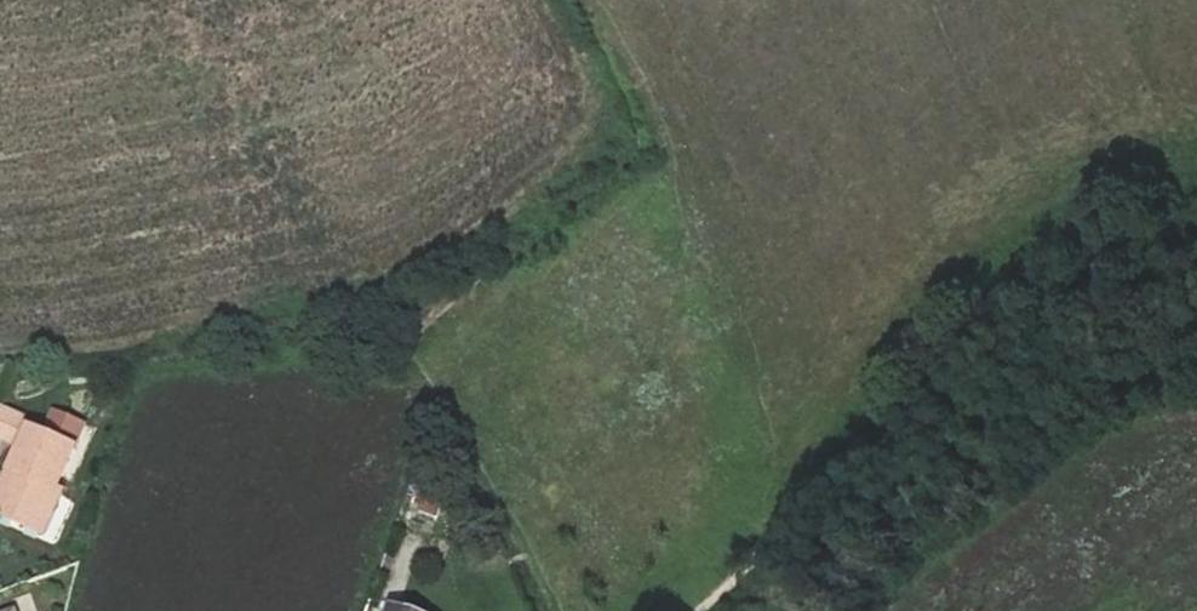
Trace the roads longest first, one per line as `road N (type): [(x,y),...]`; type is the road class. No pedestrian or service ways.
road 1 (track): [(691,610),(1047,285),(1196,245)]

